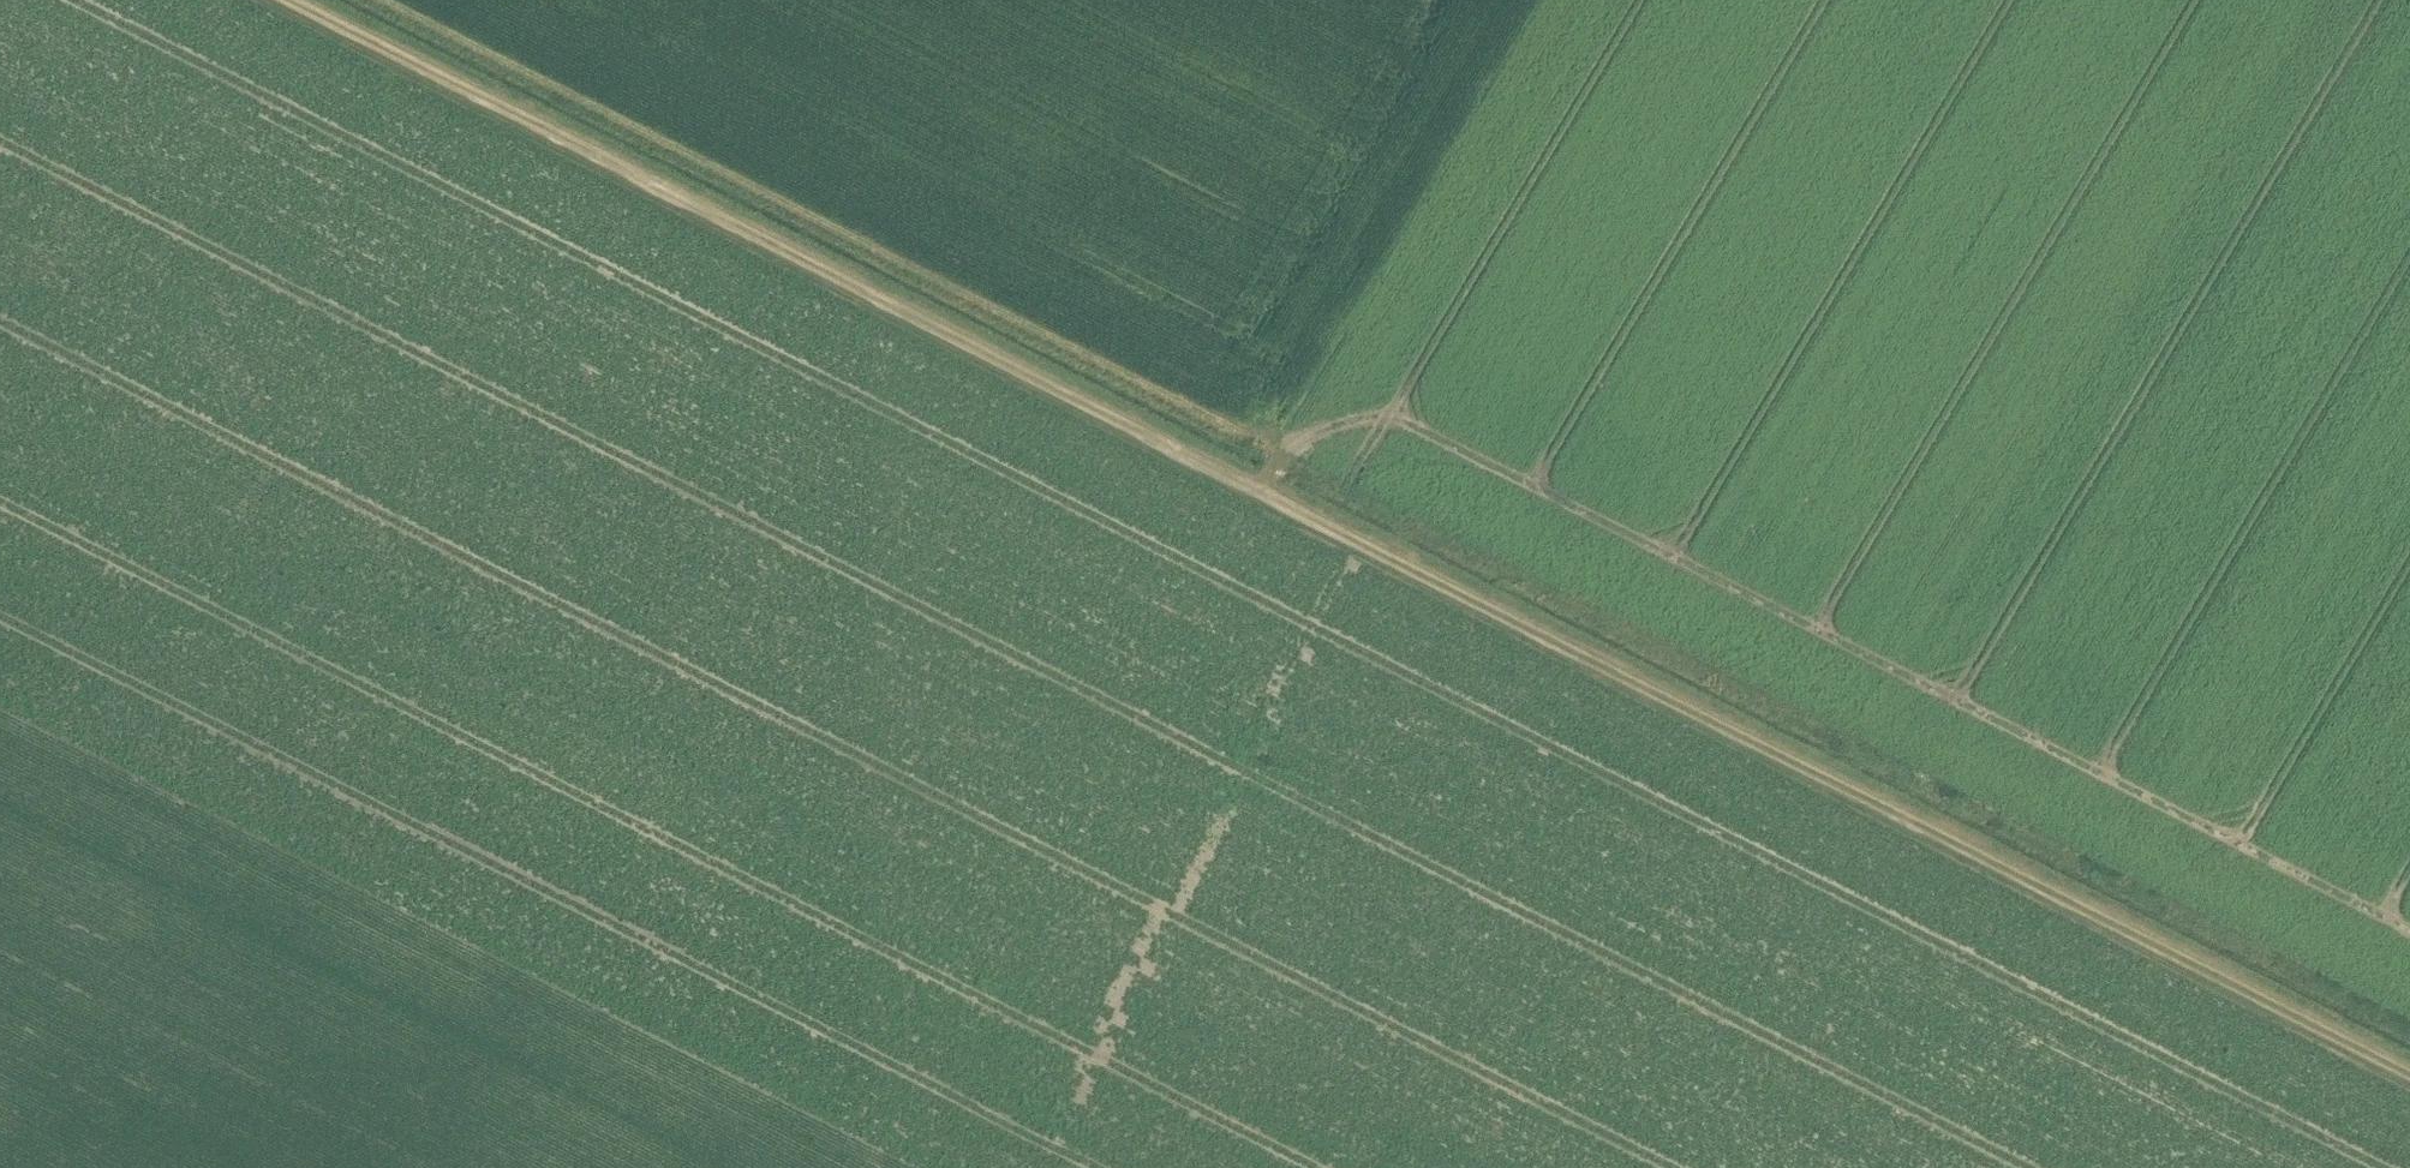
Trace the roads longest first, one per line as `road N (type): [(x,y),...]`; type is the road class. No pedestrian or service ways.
road 1 (track): [(302,0),(2409,1065)]

